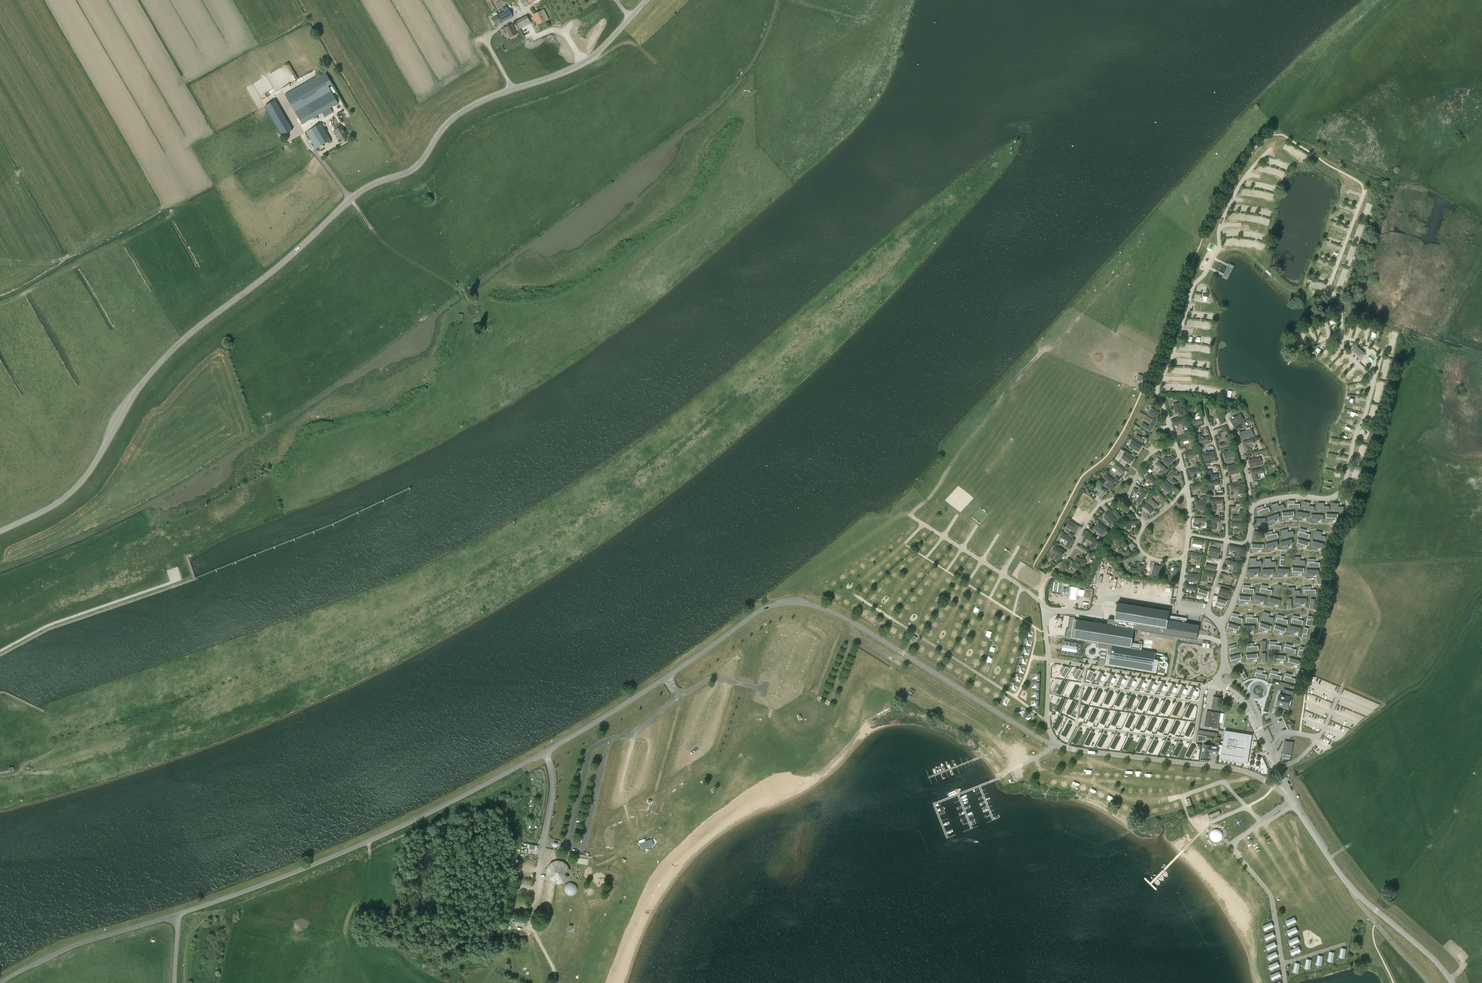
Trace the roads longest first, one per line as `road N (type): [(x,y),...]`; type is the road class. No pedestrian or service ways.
road 1 (tertiary): [(0,531),(75,488),(159,361),(355,194),(412,171),(451,118),(477,101),(592,57),(645,0)]
road 2 (unclassified): [(1284,790),(1246,770),(1049,743),(811,602),(755,613),(544,753)]
road 3 (unclassified): [(544,753),(384,835),(174,915)]
road 4 (unclassified): [(1454,982),(1350,888),(1284,790)]
road 5 (unclassified): [(174,915),(48,956),(0,982)]
road 6 (track): [(1186,795),(1151,782),(1065,776),(1042,770),(1035,758)]
road 7 (track): [(1218,250),(1245,250),(1290,291),(1334,292)]

